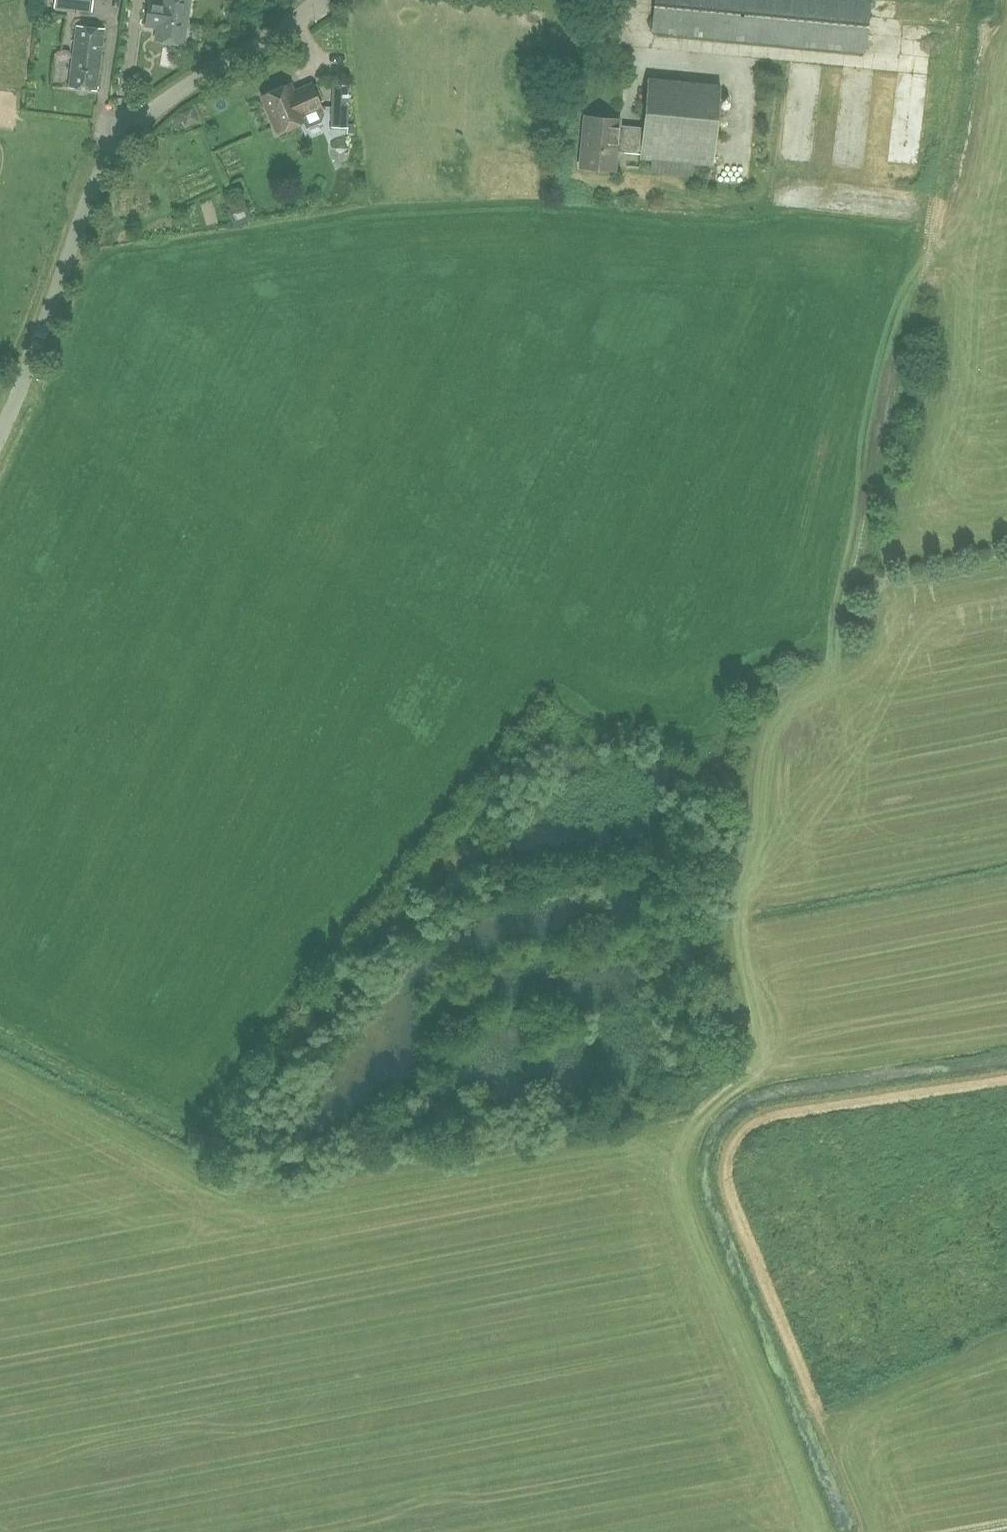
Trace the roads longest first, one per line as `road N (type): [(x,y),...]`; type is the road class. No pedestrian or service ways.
road 1 (unclassified): [(0,432),(111,155),(155,107),(316,0)]

